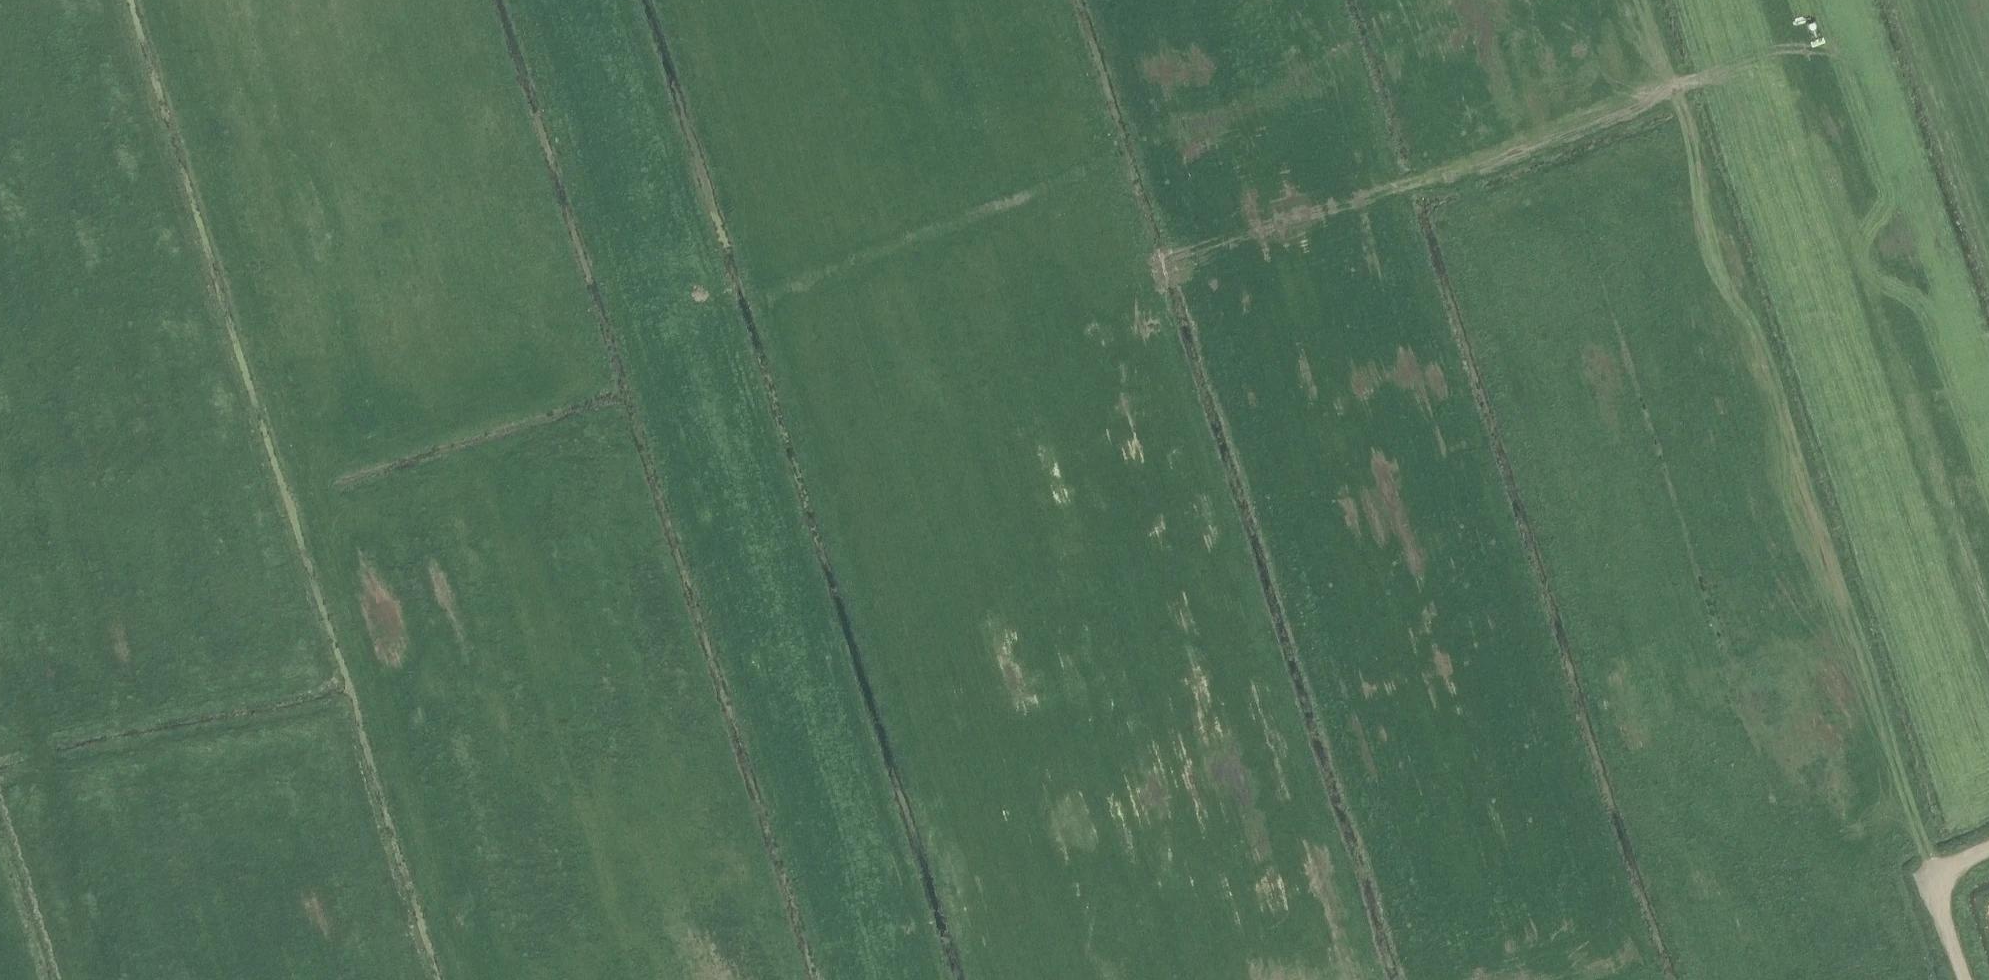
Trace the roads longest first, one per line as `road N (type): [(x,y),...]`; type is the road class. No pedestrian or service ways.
road 1 (unclassified): [(1961,979),(1939,917),(1937,879),(1988,849)]

